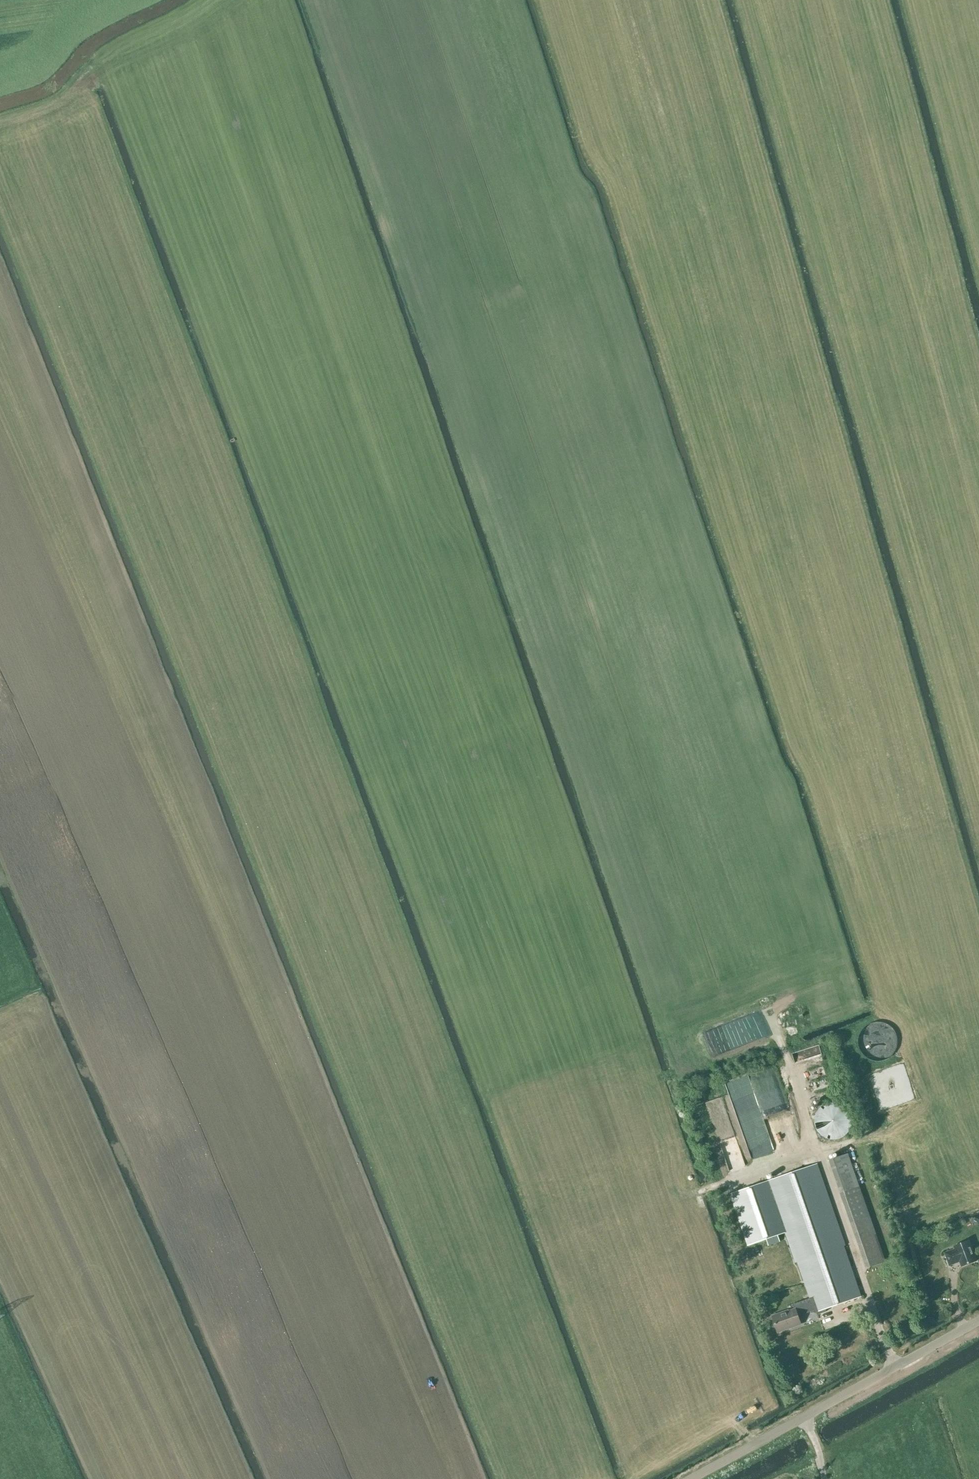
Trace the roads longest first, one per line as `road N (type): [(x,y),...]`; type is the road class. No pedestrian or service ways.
road 1 (unclassified): [(978,1320),(691,1478)]

